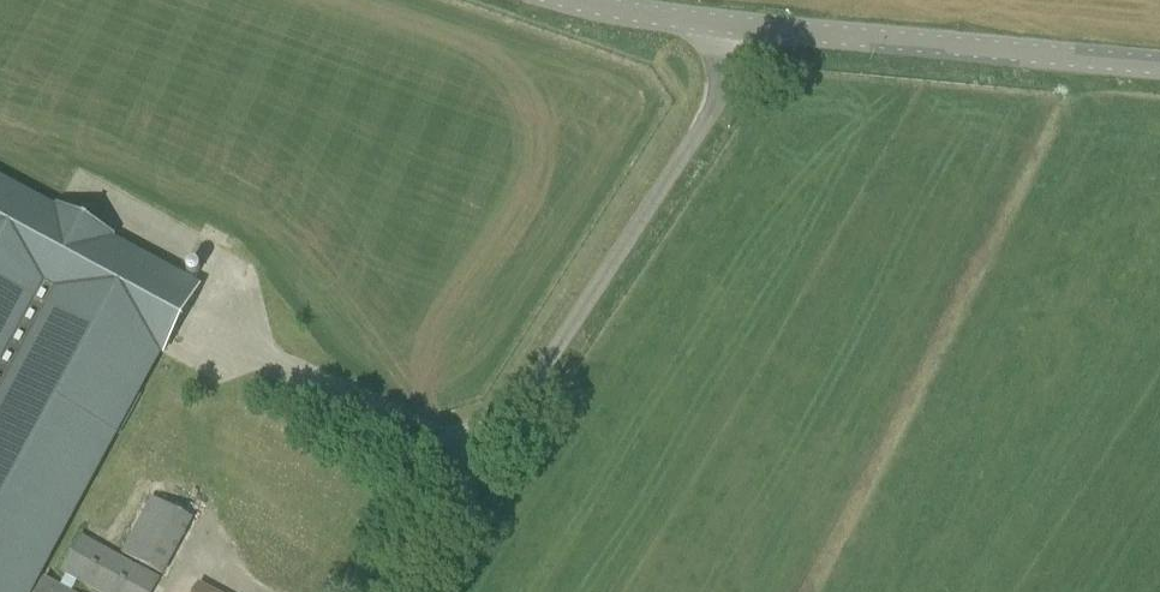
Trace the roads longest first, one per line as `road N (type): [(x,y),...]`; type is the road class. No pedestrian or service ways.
road 1 (unclassified): [(404,591),(724,84),(736,25)]
road 2 (tertiary): [(1159,71),(736,25)]
road 3 (tertiary): [(736,25),(567,0)]

